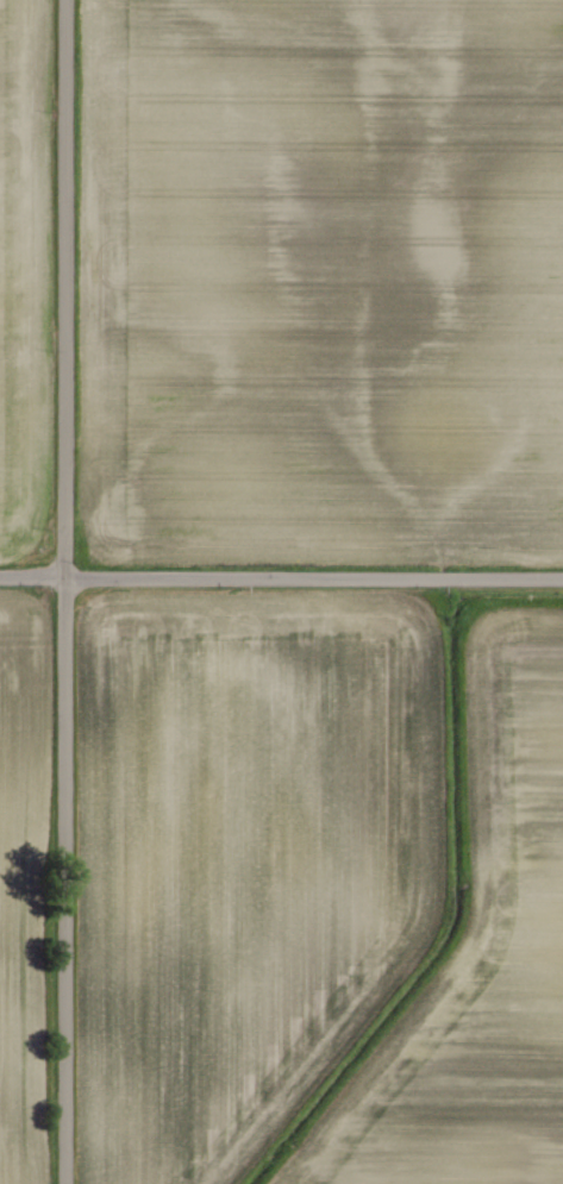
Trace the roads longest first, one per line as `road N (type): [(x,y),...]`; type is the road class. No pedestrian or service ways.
road 1 (residential): [(64,1183),(63,0)]
road 2 (residential): [(562,578),(0,578)]

